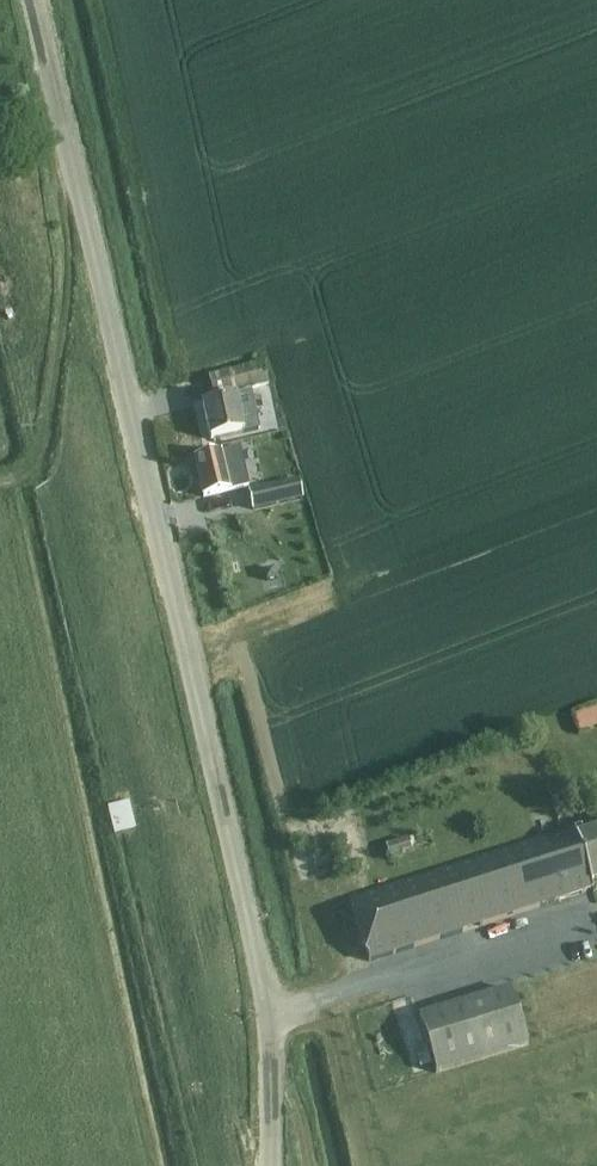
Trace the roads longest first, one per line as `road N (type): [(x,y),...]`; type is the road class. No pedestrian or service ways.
road 1 (unclassified): [(274,1165),(271,1017),(38,0)]

